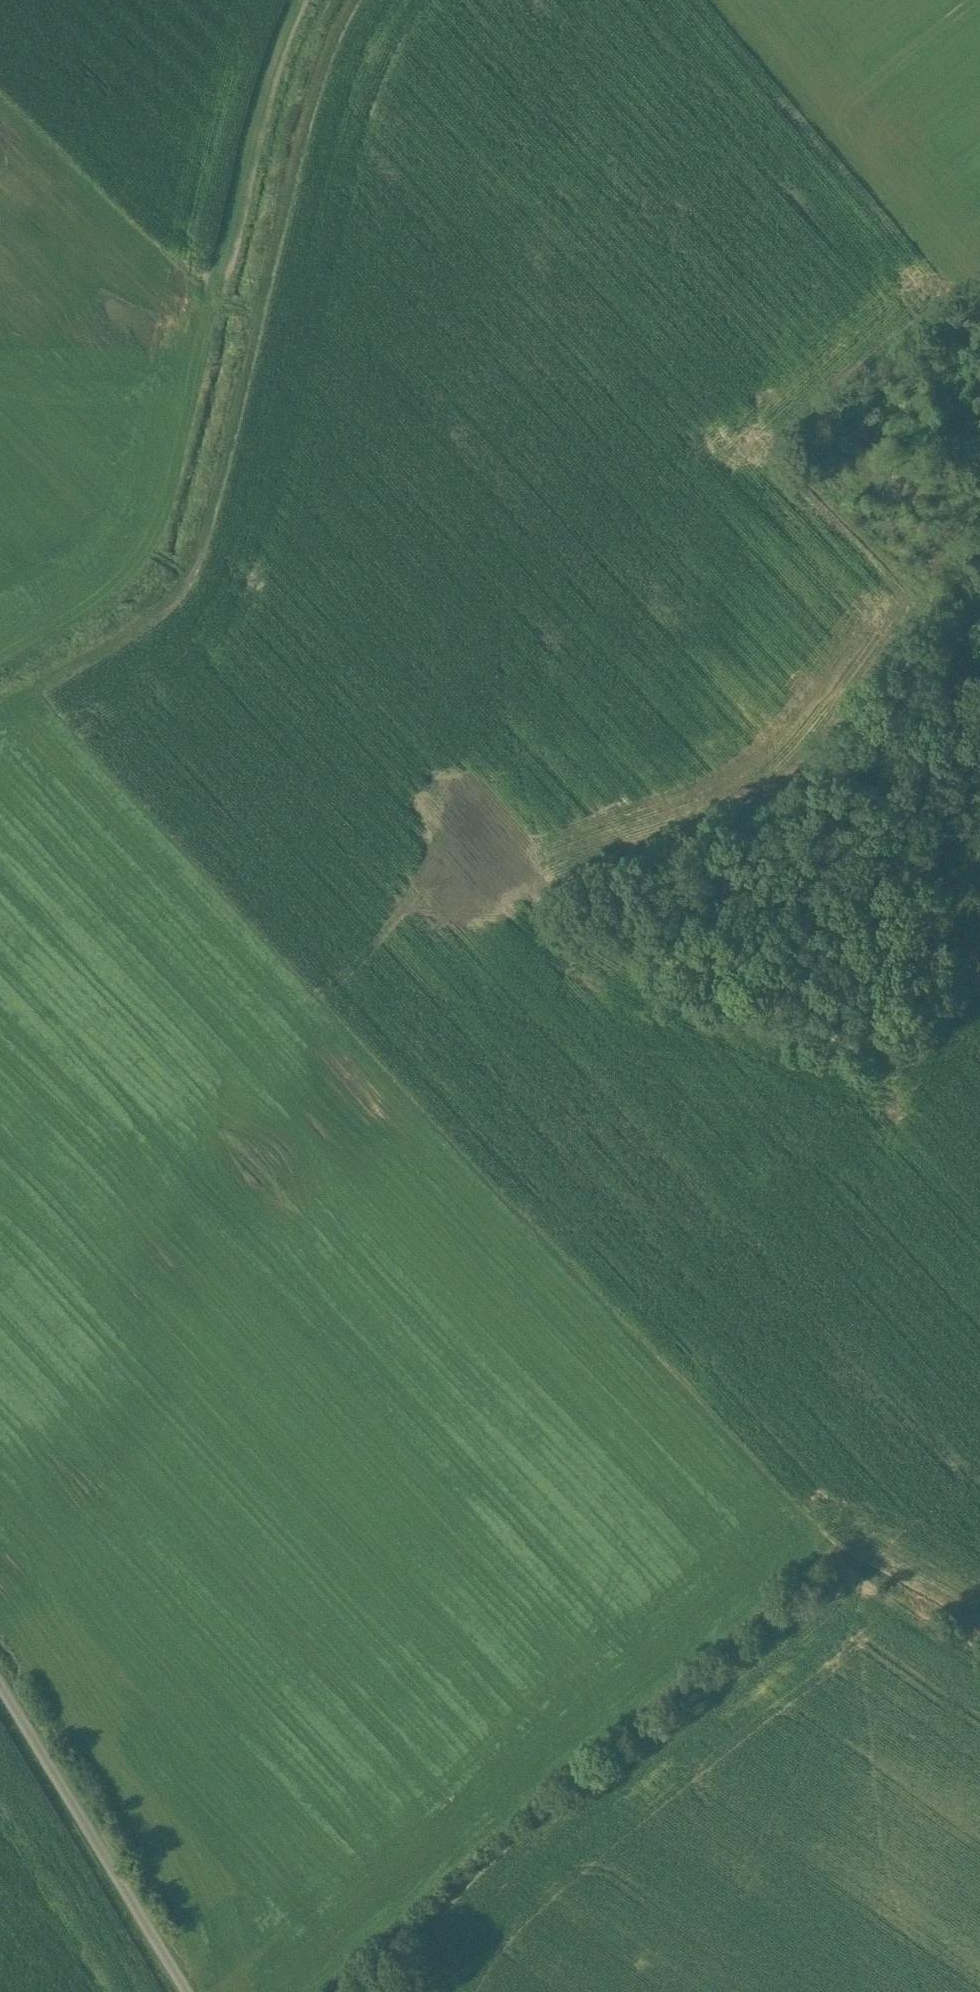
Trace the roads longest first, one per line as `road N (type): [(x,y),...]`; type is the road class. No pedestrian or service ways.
road 1 (unclassified): [(0,1681),(185,1991)]

